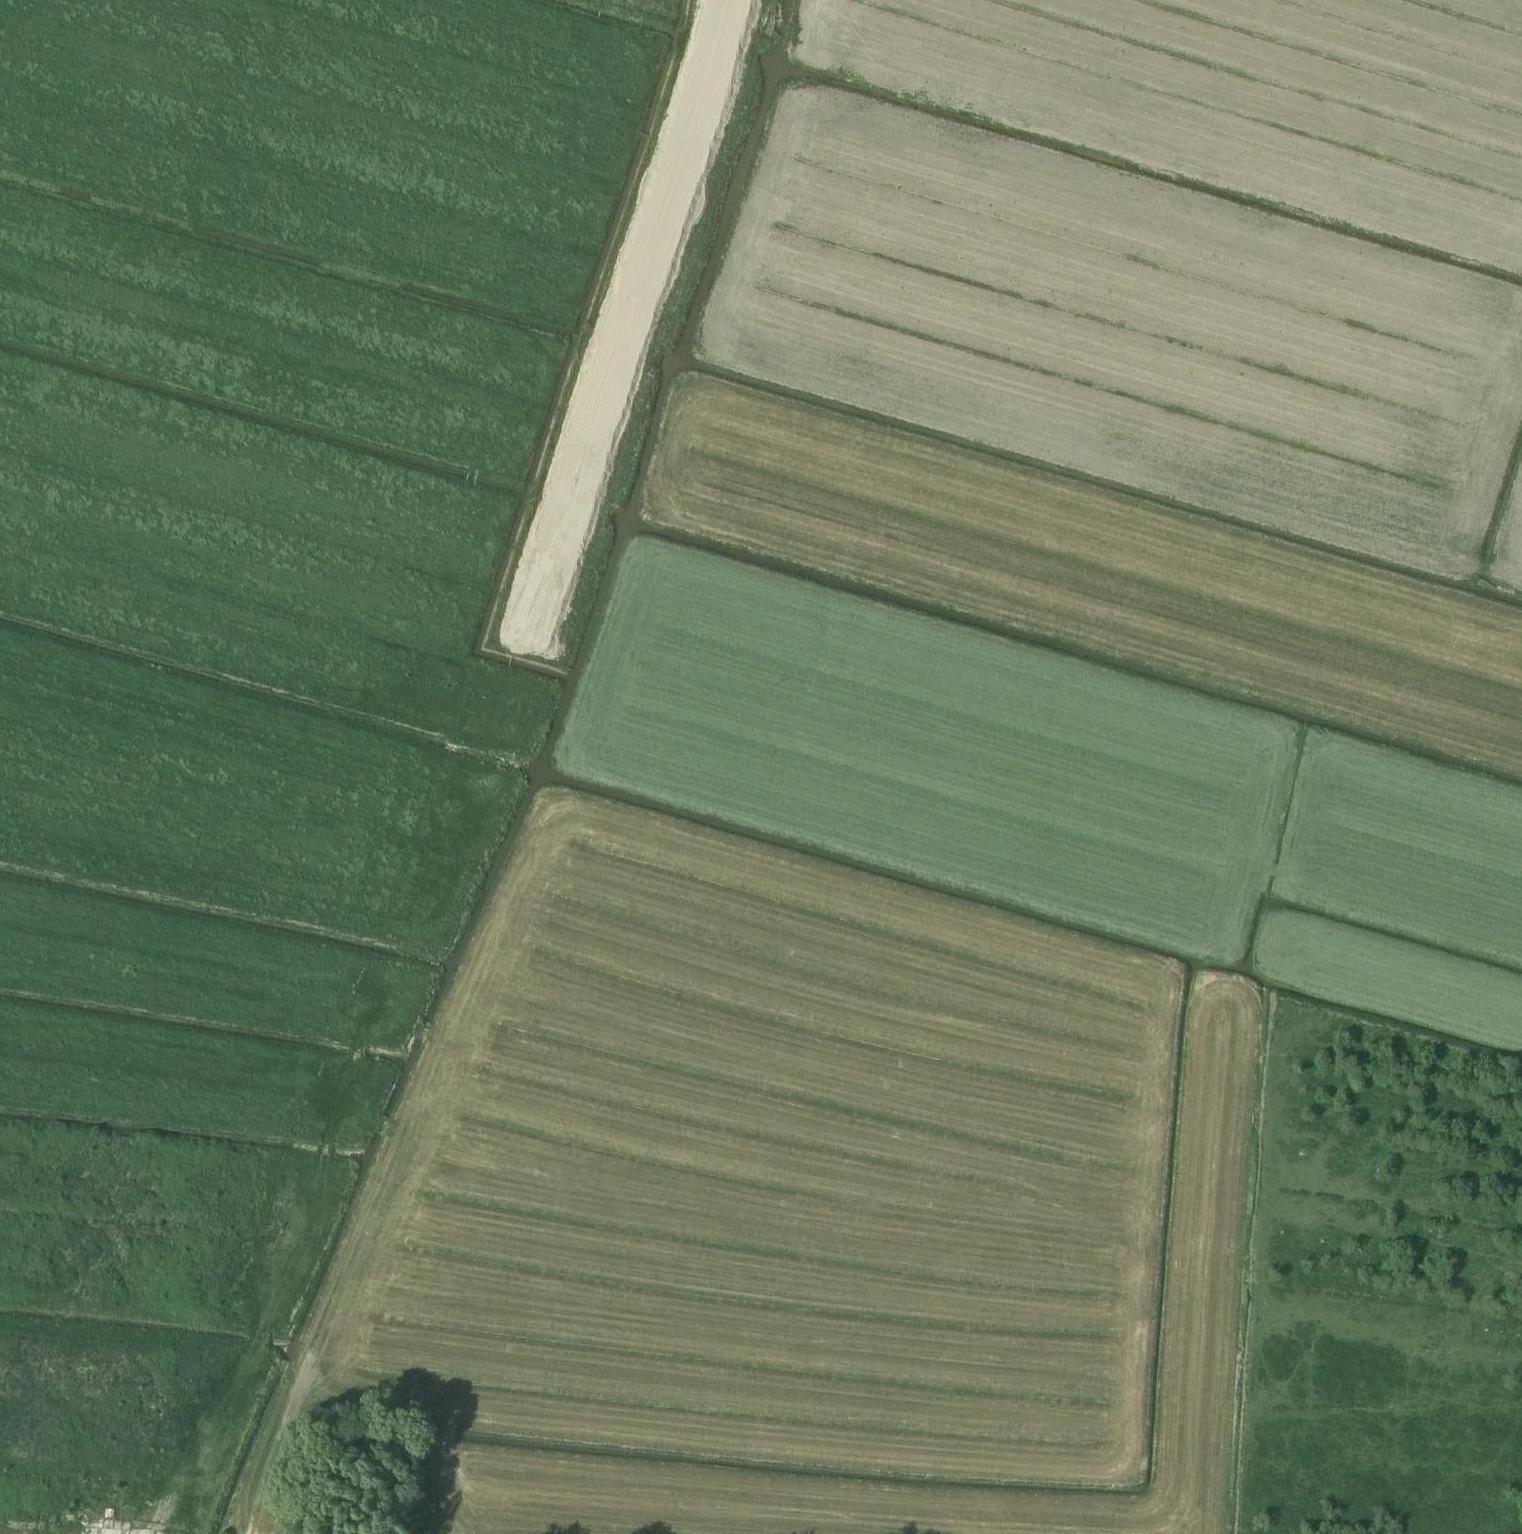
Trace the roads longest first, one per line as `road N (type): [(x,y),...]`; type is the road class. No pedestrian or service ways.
road 1 (unclassified): [(529,645),(730,0)]
road 2 (unclassified): [(0,1149),(19,1160),(0,1276)]

